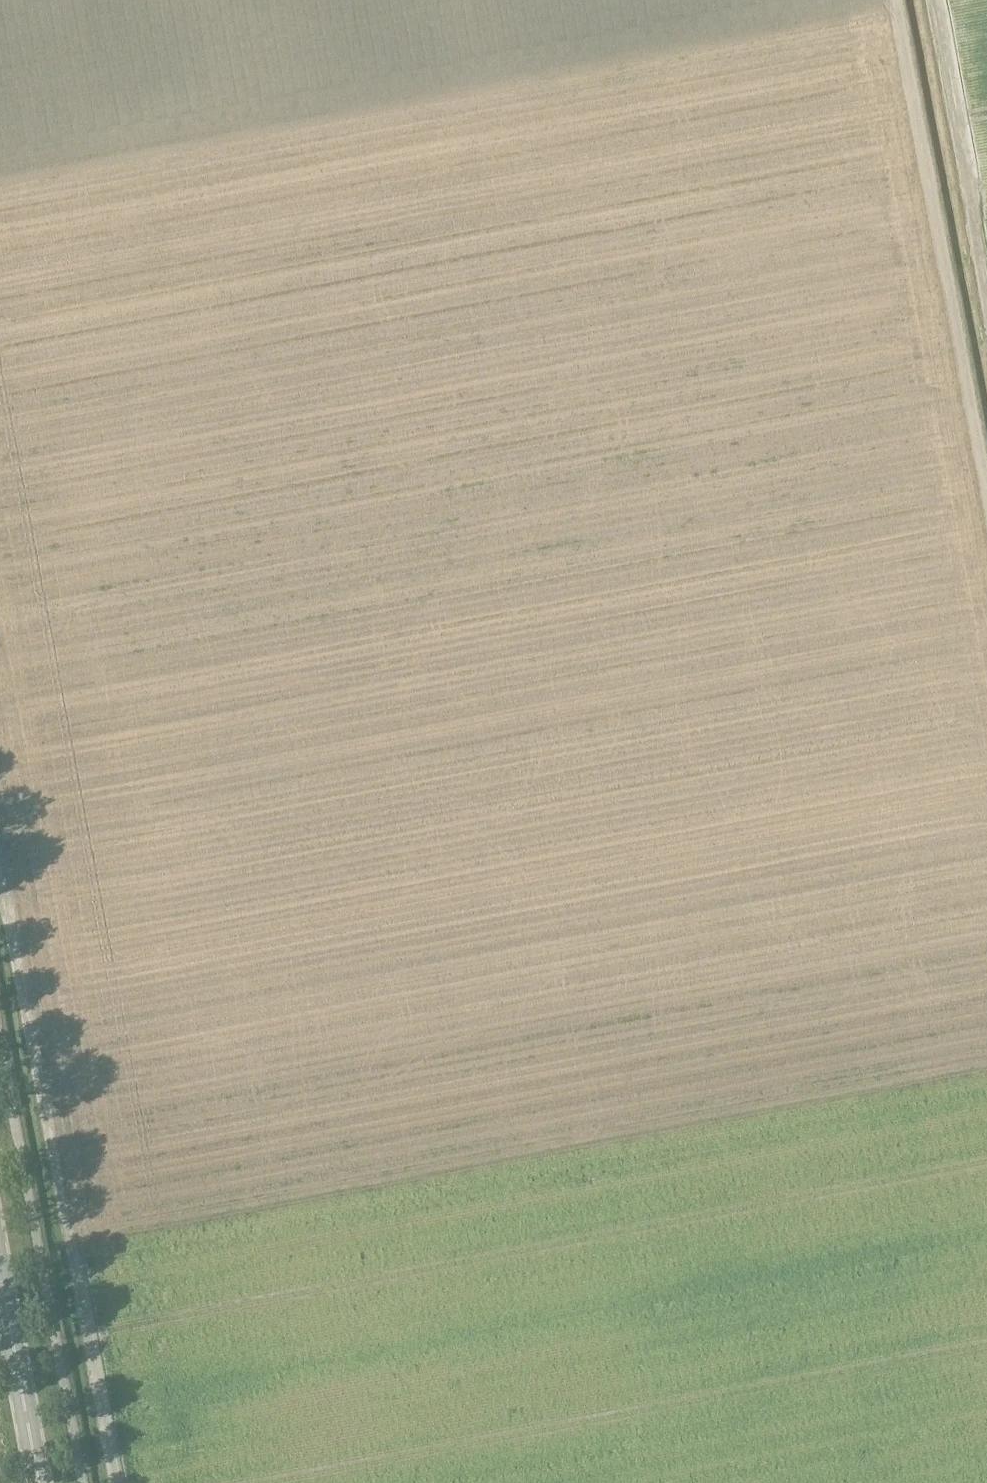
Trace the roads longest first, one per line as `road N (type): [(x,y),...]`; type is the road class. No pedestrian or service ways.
road 1 (secondary): [(39,1482),(0,1277)]

